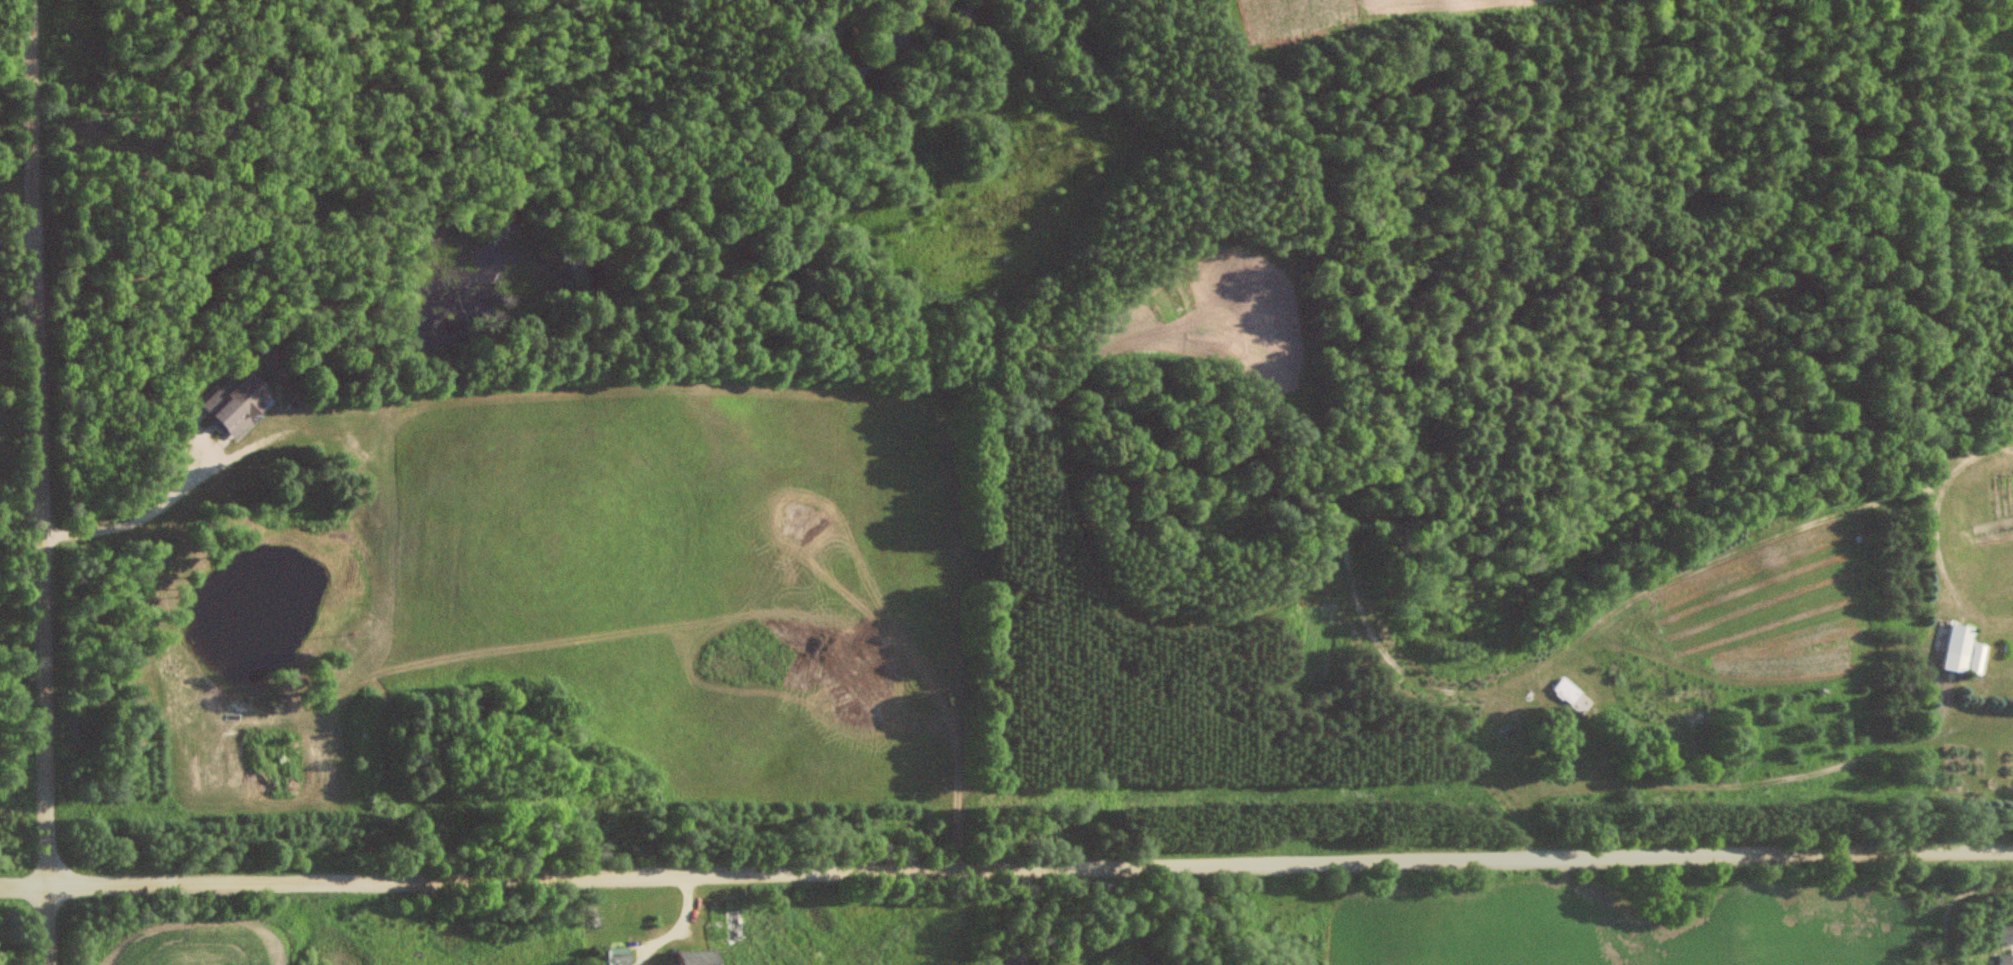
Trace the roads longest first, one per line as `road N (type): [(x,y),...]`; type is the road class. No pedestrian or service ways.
road 1 (residential): [(2012,852),(0,883)]
road 2 (residential): [(49,964),(33,0)]

